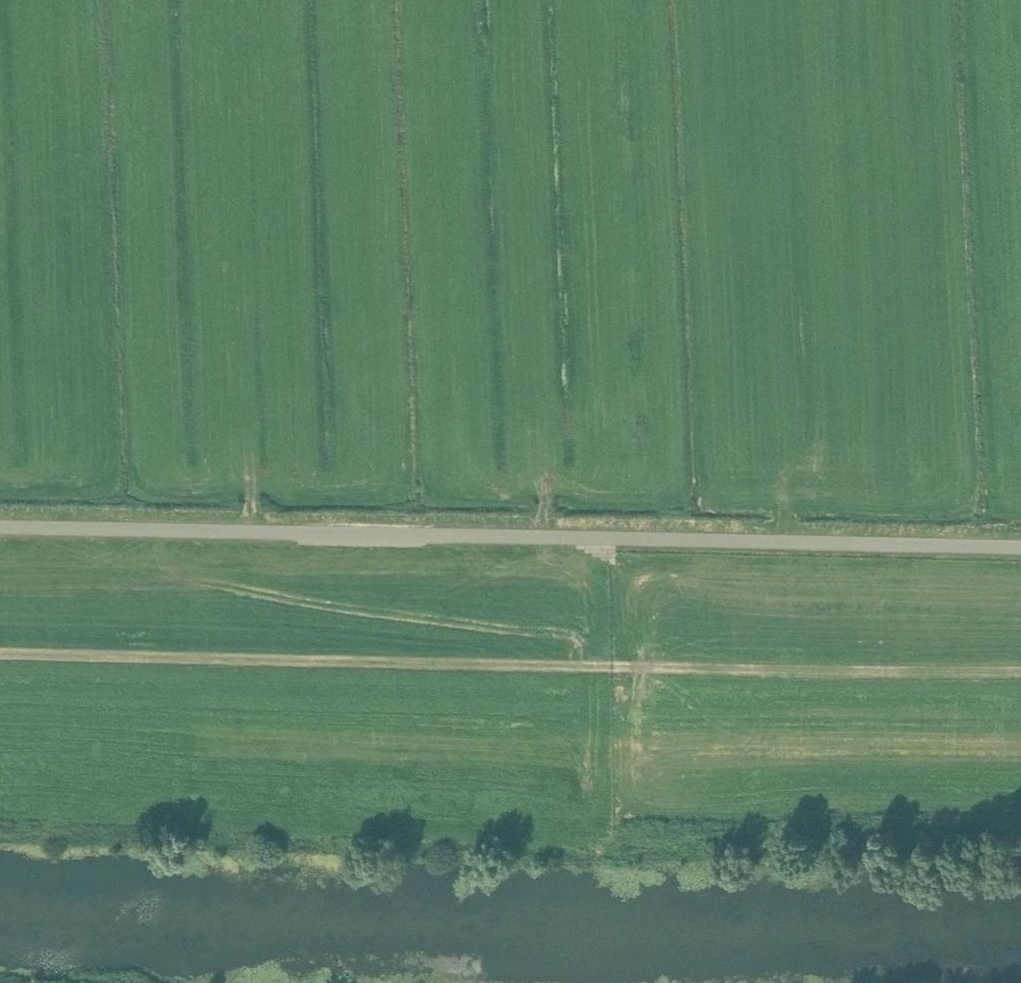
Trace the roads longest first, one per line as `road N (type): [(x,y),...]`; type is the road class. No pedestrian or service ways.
road 1 (tertiary): [(1020,548),(0,528)]

